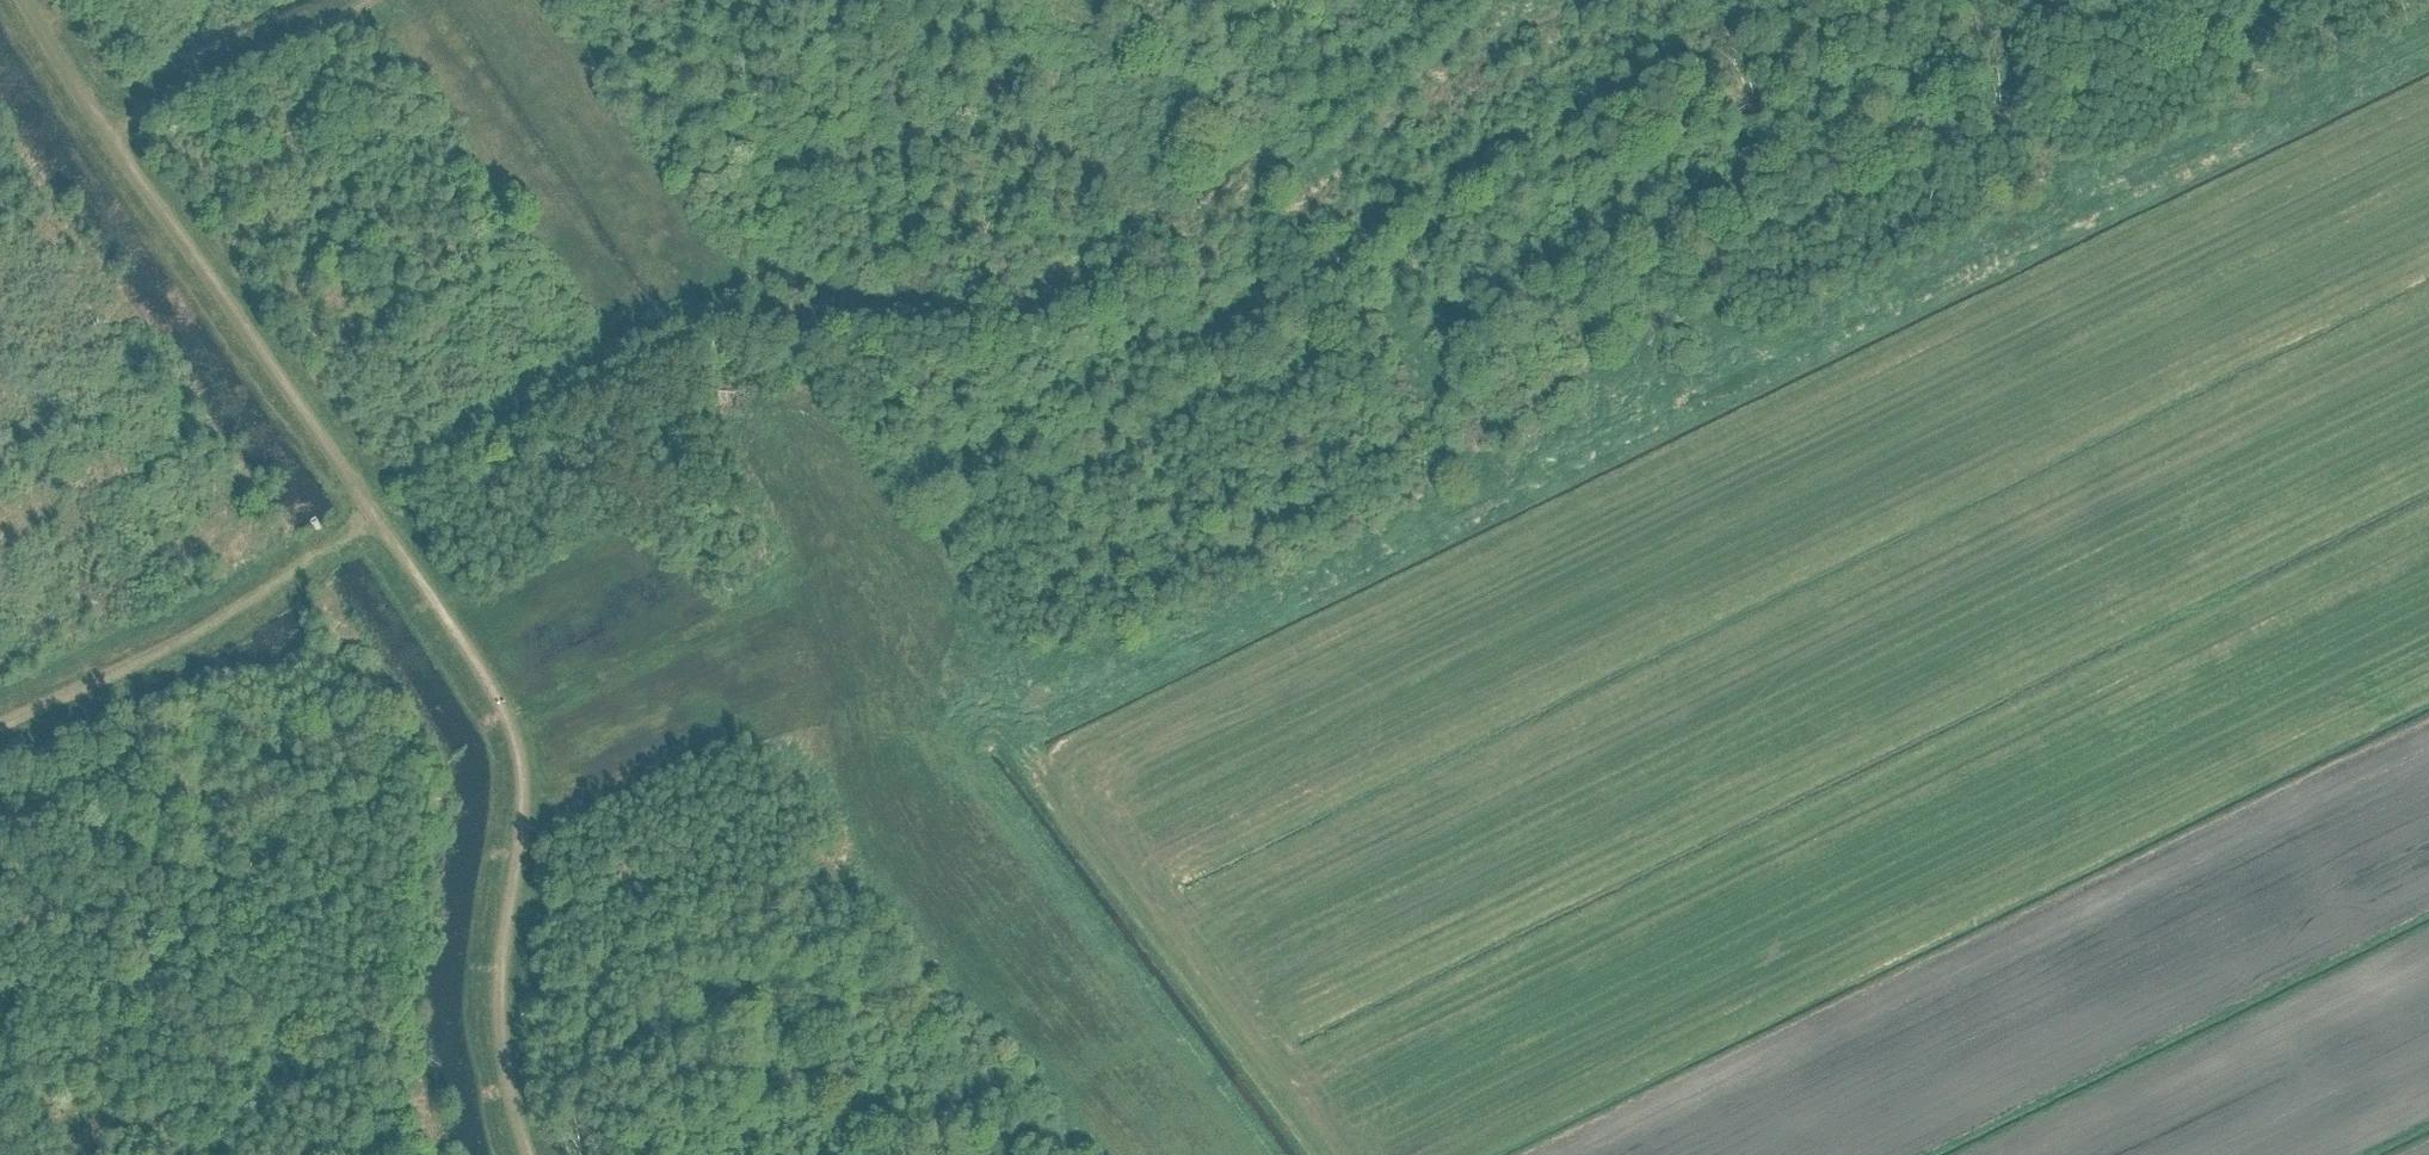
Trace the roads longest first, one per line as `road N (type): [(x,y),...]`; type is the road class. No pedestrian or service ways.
road 1 (track): [(528,1154),(498,1034),(522,799),(515,741),(453,628),(371,513)]
road 2 (track): [(371,513),(108,132)]
road 3 (track): [(108,132),(370,0)]
road 4 (track): [(21,0),(108,132)]

